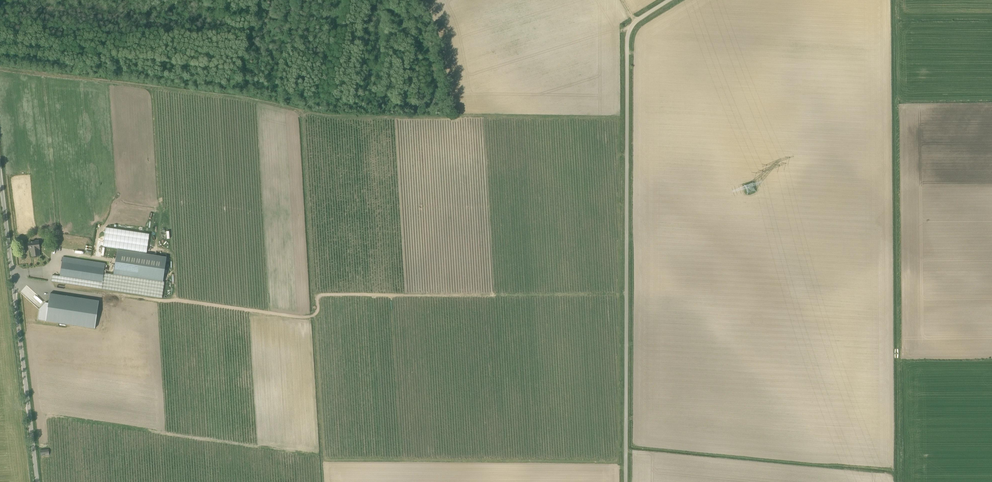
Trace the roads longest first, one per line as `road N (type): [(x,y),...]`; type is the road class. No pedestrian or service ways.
road 1 (track): [(315,316),(304,114),(228,97),(0,69)]
road 2 (unclassified): [(627,481),(628,34),(670,0)]
road 3 (unclassified): [(37,481),(0,173)]

